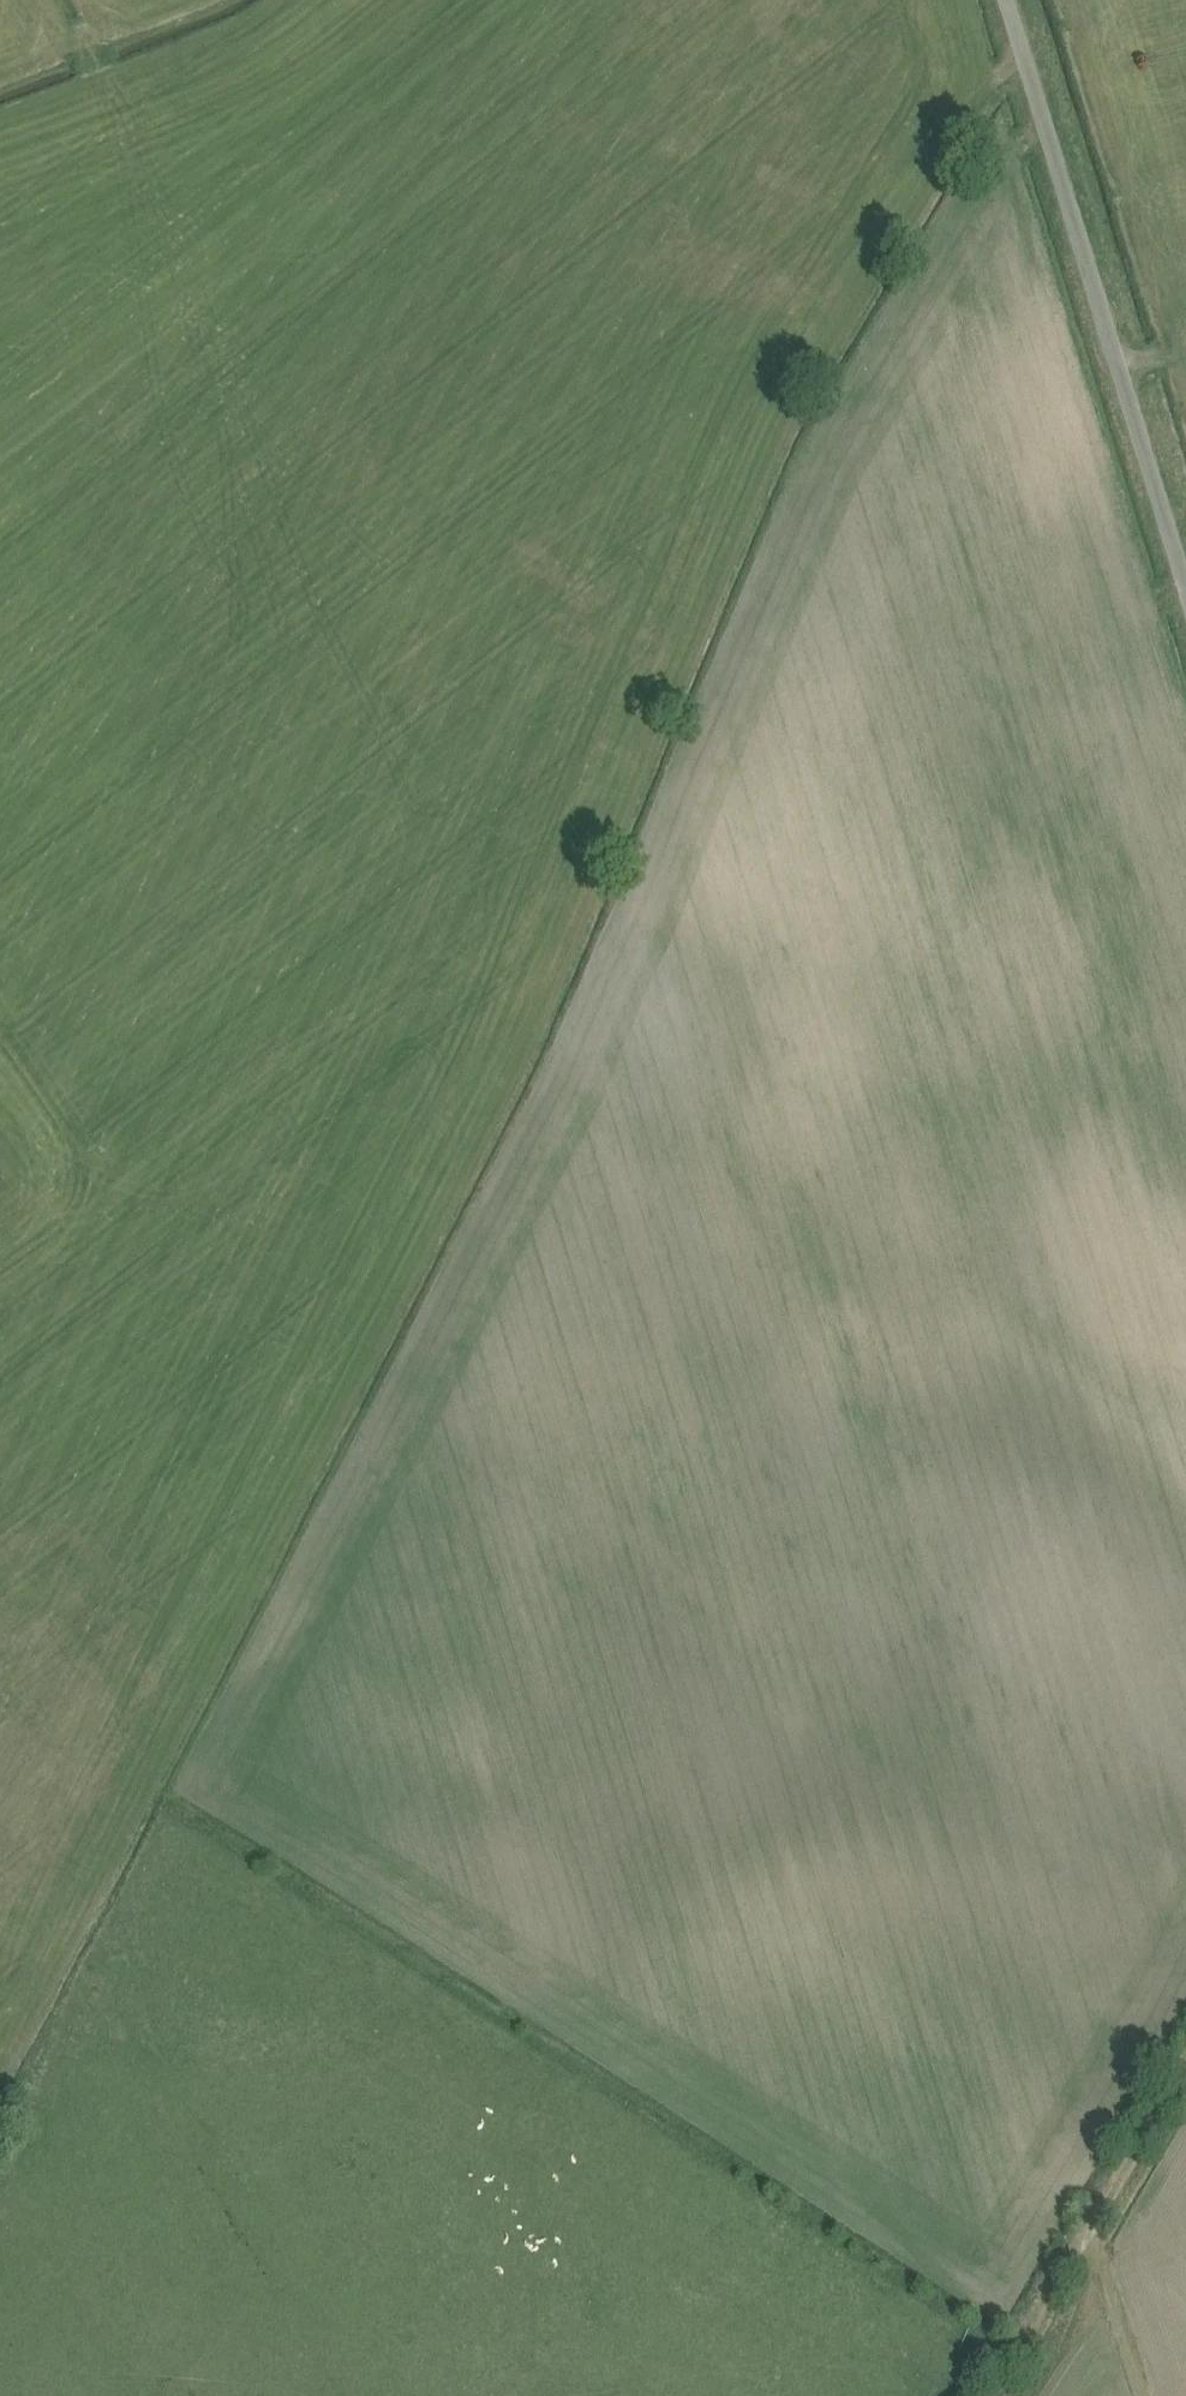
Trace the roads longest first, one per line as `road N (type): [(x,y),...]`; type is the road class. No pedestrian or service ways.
road 1 (unclassified): [(1185,579),(1010,0)]
road 2 (track): [(1066,2262),(1185,2054)]

